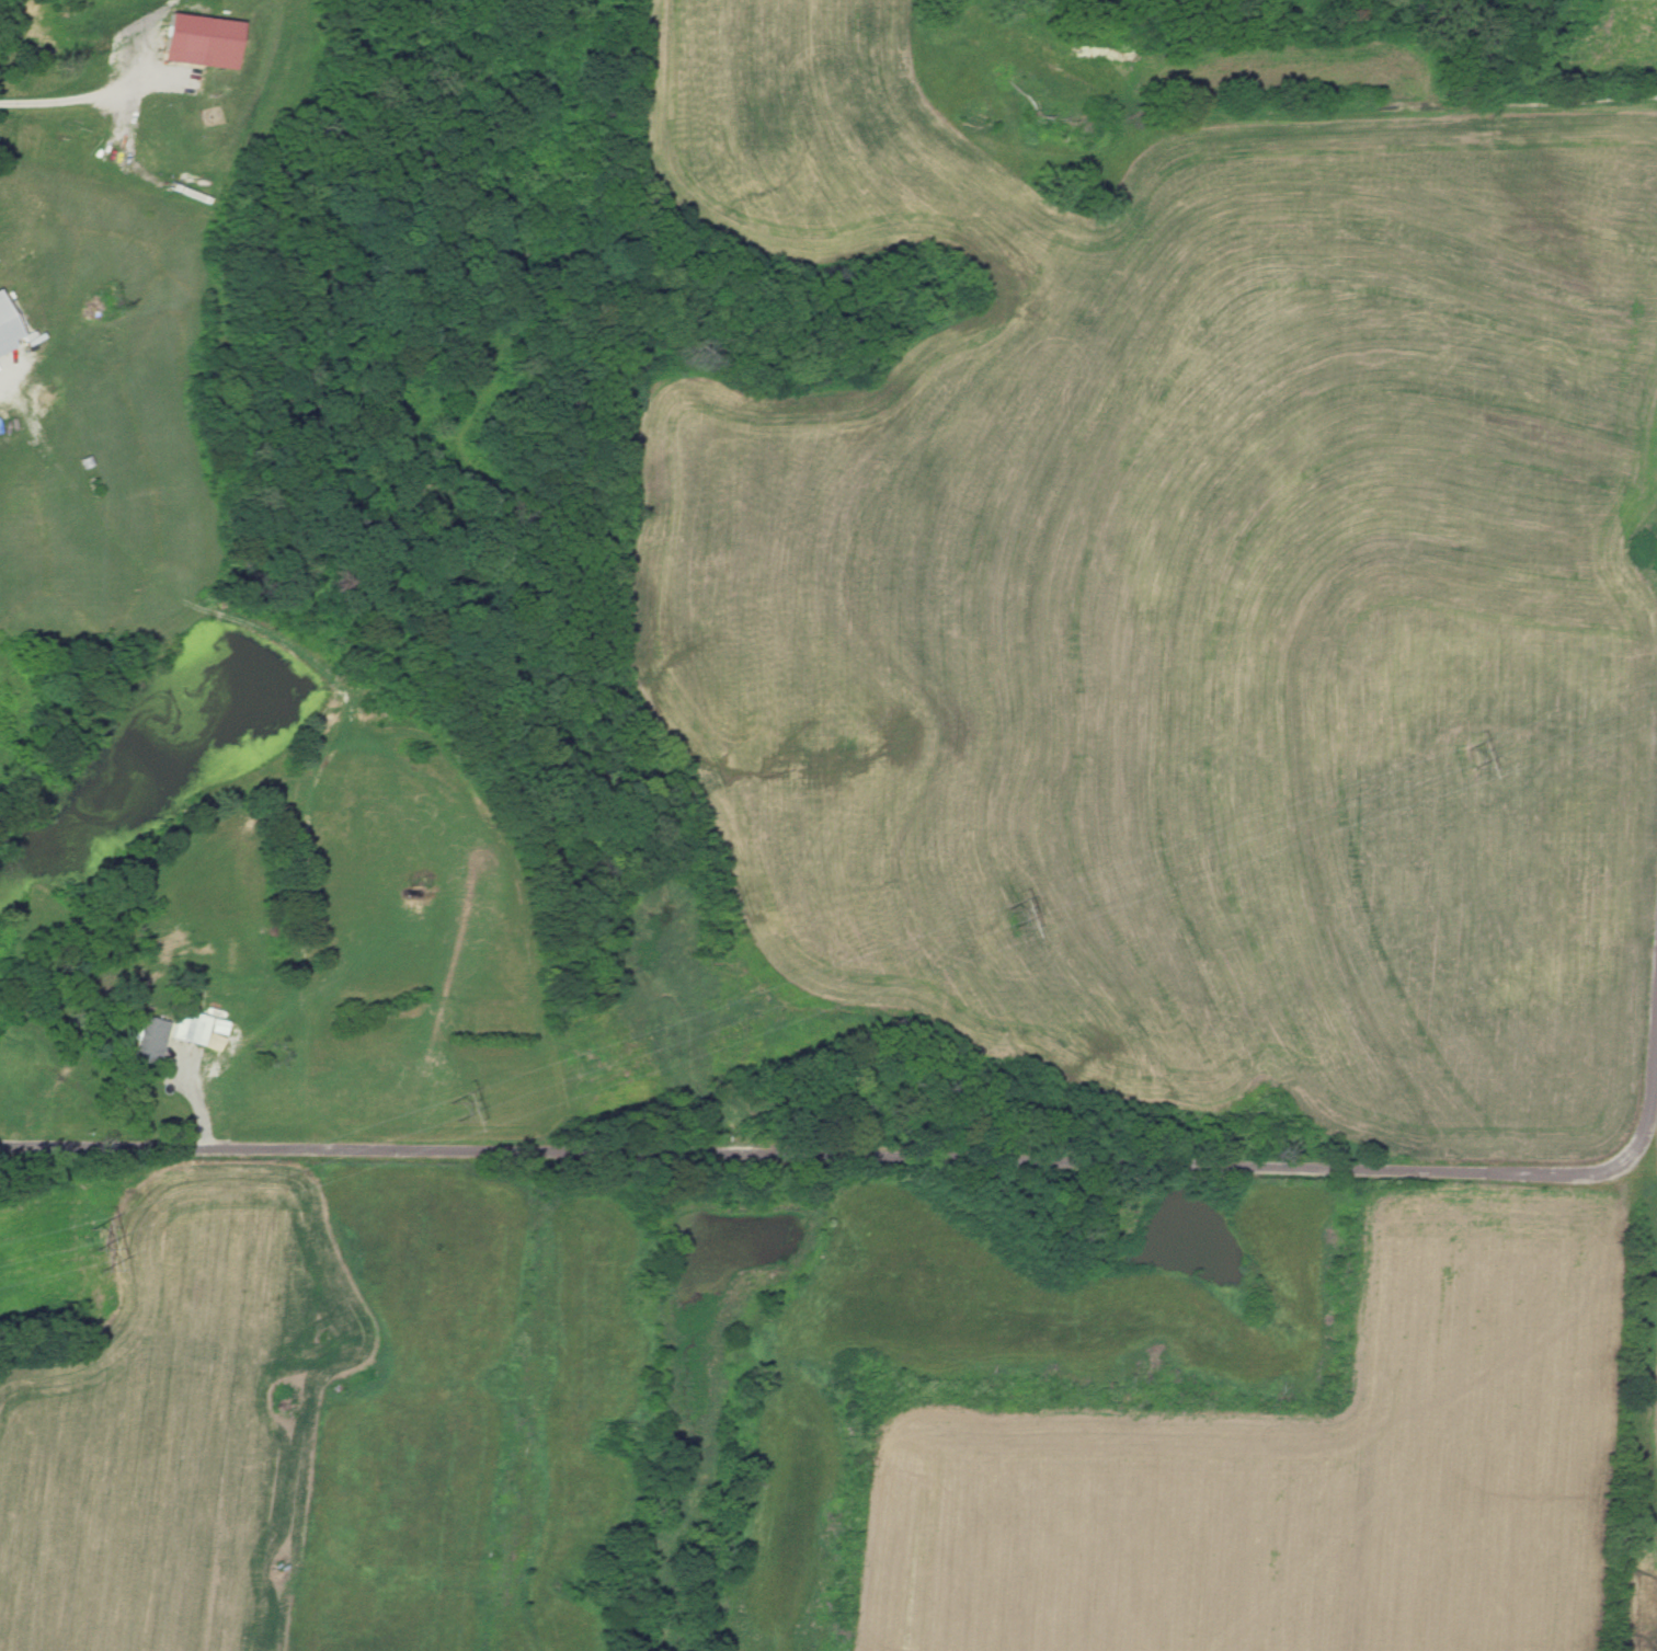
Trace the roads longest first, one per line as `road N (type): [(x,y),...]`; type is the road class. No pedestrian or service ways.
road 1 (residential): [(1656,1023),(1652,1127),(1635,1155),(1593,1172),(0,1138)]

